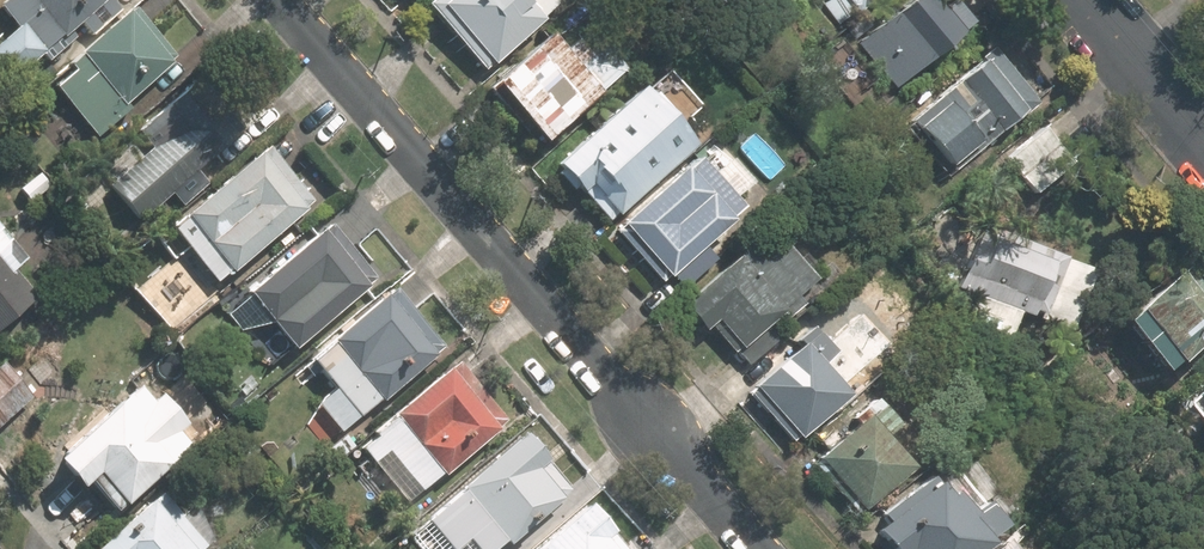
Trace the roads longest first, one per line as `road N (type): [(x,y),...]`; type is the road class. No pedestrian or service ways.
road 1 (residential): [(755,548),(279,0)]
road 2 (residential): [(1203,143),(1081,0)]

